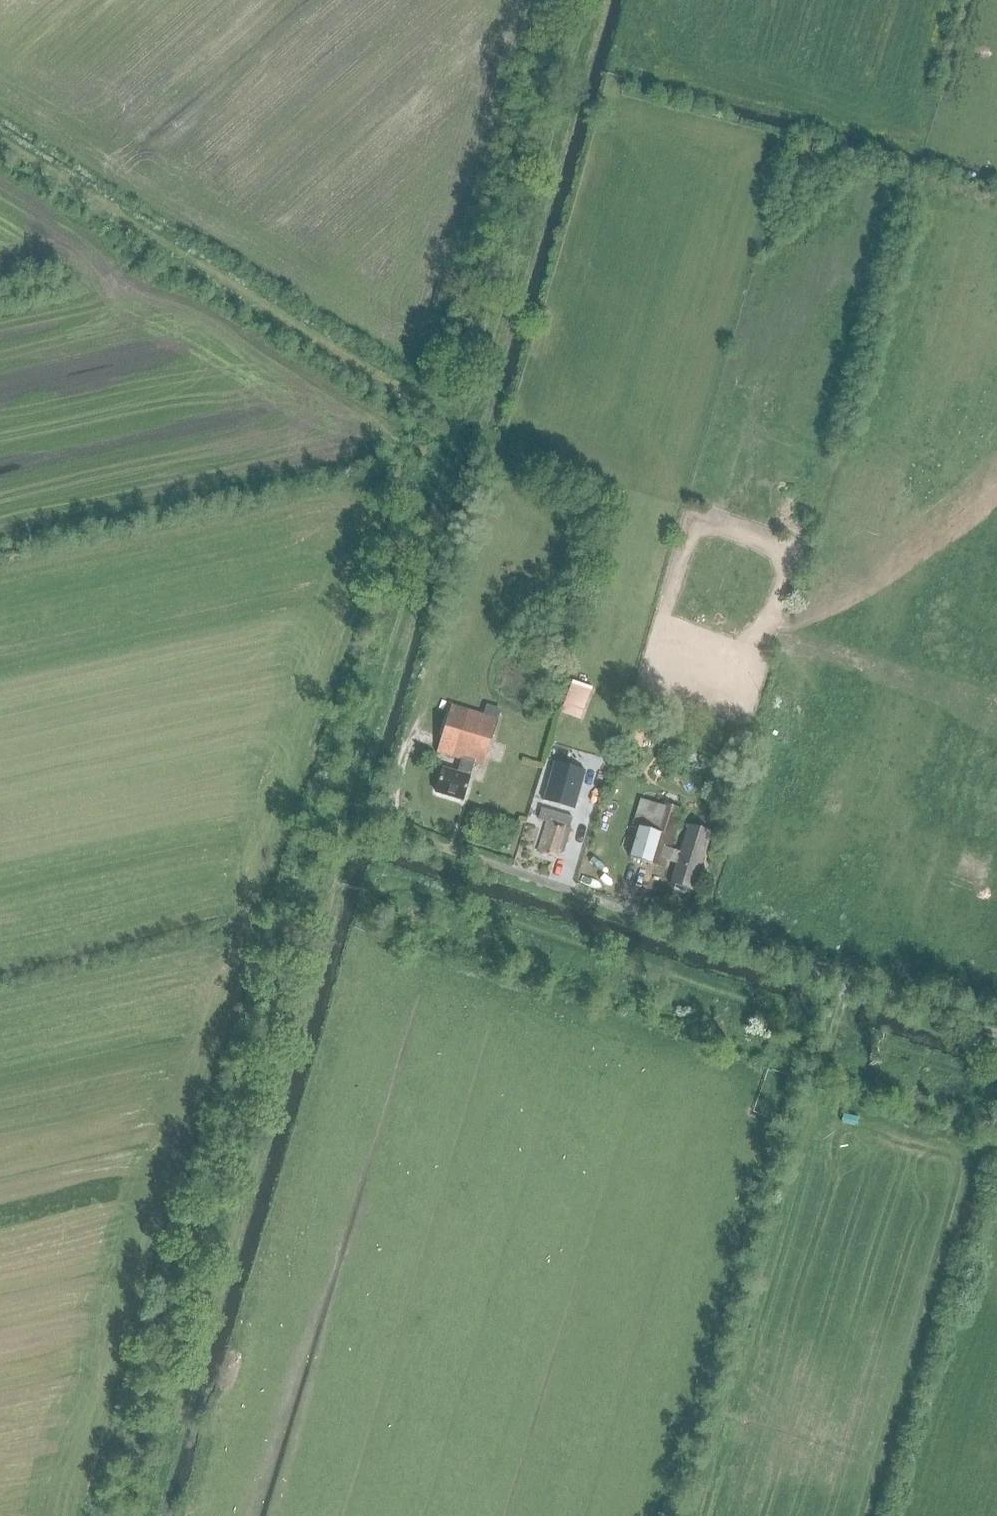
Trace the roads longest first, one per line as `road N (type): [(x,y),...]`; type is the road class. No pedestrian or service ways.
road 1 (unclassified): [(398,777),(392,808),(417,837),(996,1034)]
road 2 (track): [(0,141),(469,434)]

